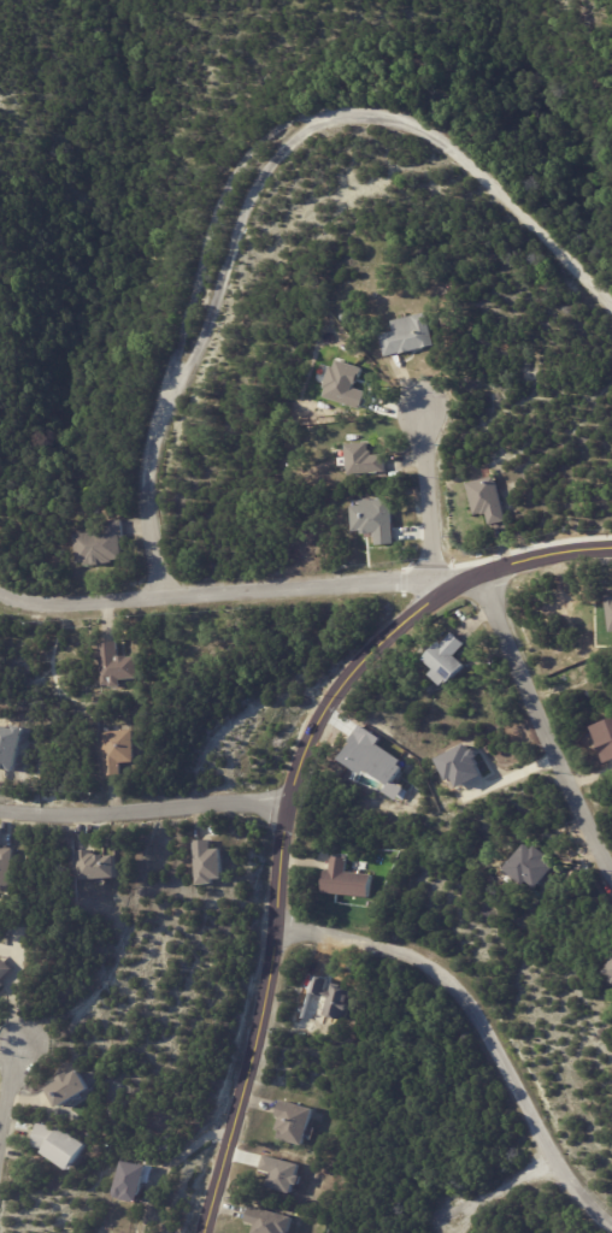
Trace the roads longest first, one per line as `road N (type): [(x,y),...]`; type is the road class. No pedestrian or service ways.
road 1 (tertiary): [(611,548),(573,547),(408,610),(340,700),(292,807),(283,925),(205,1232)]
road 2 (residential): [(611,300),(505,189),(443,140),(396,118),(328,123),(266,177),(202,355),(175,397),(158,454),(161,600)]
road 3 (residential): [(481,578),(51,607),(0,593)]
road 4 (residential): [(611,1221),(551,1160),(460,995),(417,961),(283,925)]
road 5 (residential): [(481,578),(579,822),(611,873)]
road 6 (residential): [(292,807),(0,812)]
road 7 (residential): [(432,578),(434,379)]

